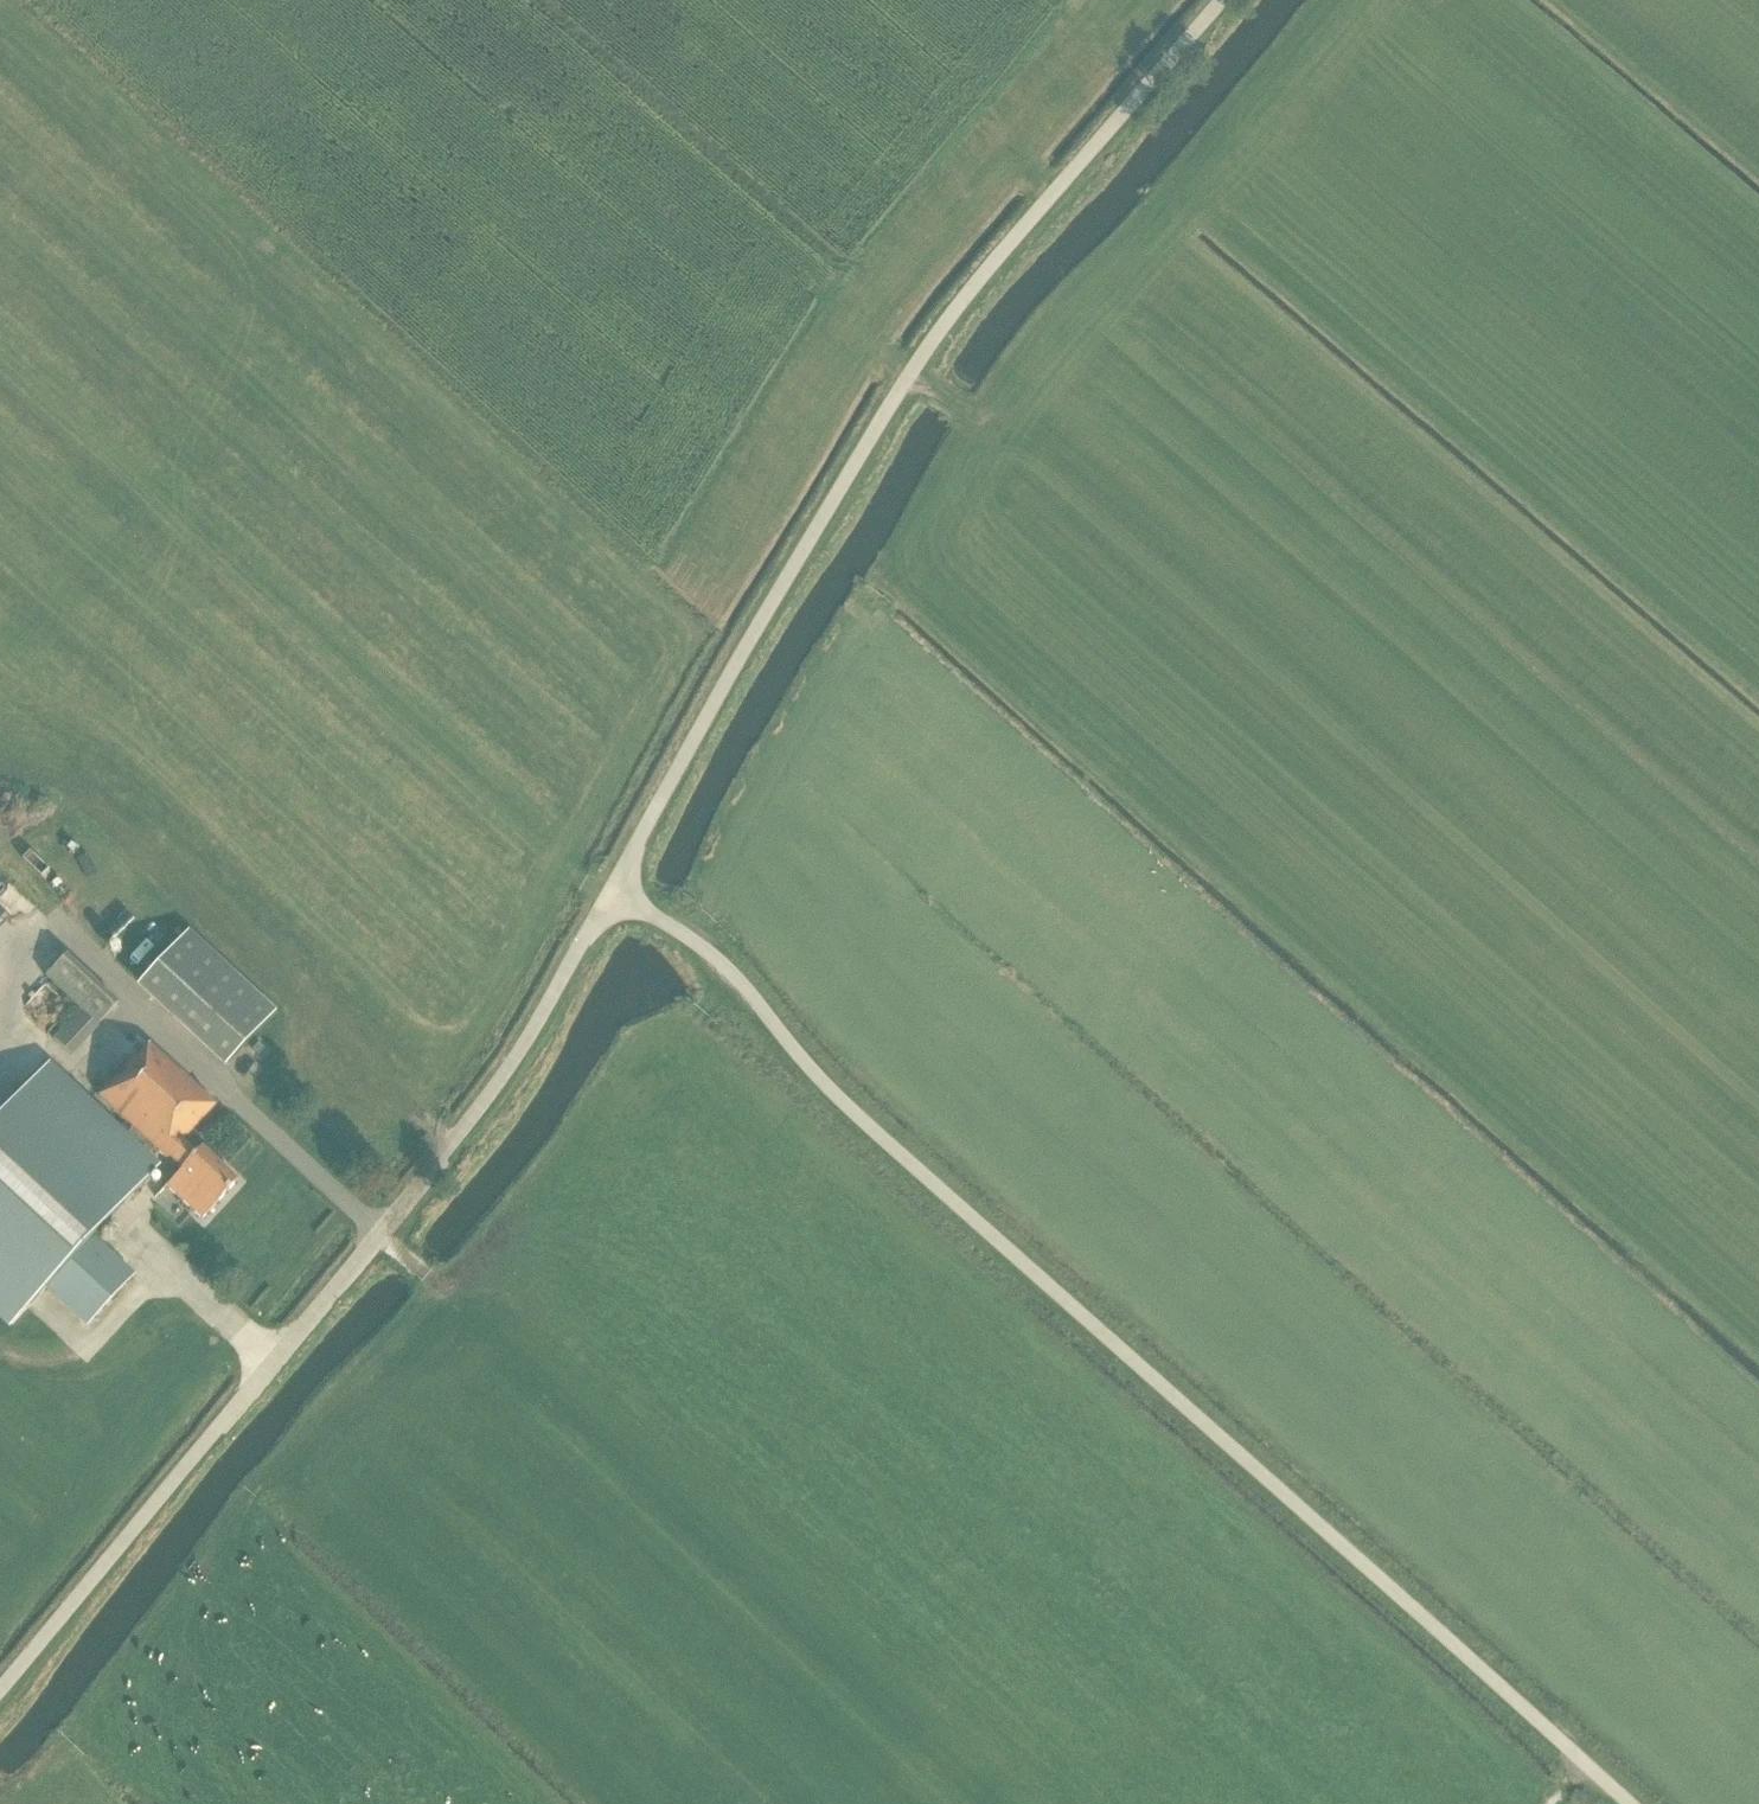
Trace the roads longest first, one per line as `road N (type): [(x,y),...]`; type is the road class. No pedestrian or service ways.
road 1 (unclassified): [(1629,1803),(808,1068),(713,951),(616,901)]
road 2 (unclassified): [(616,901),(775,589),(959,309),(1224,0)]
road 3 (unclassified): [(0,1689),(328,1303),(563,991),(616,901)]

